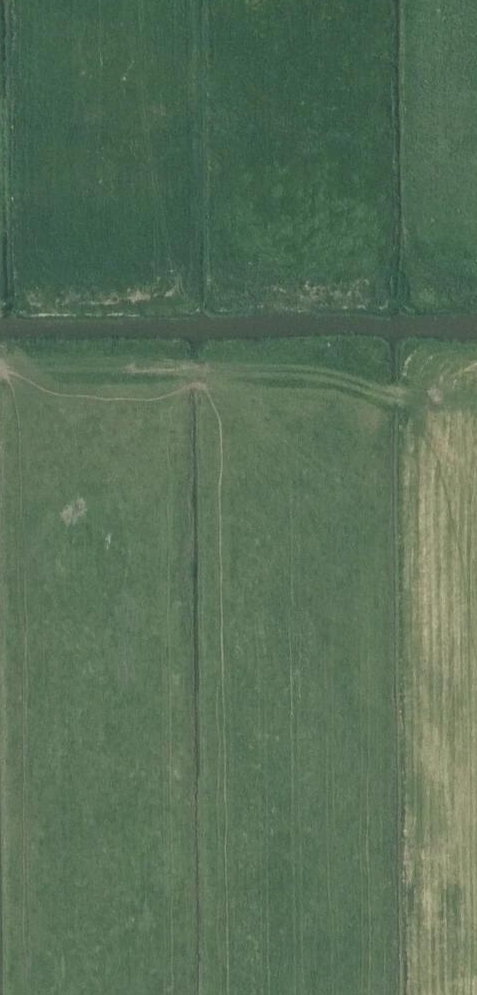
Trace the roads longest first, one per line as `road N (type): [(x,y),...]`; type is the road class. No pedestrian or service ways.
road 1 (track): [(476,396),(414,399),(219,371),(0,370)]

